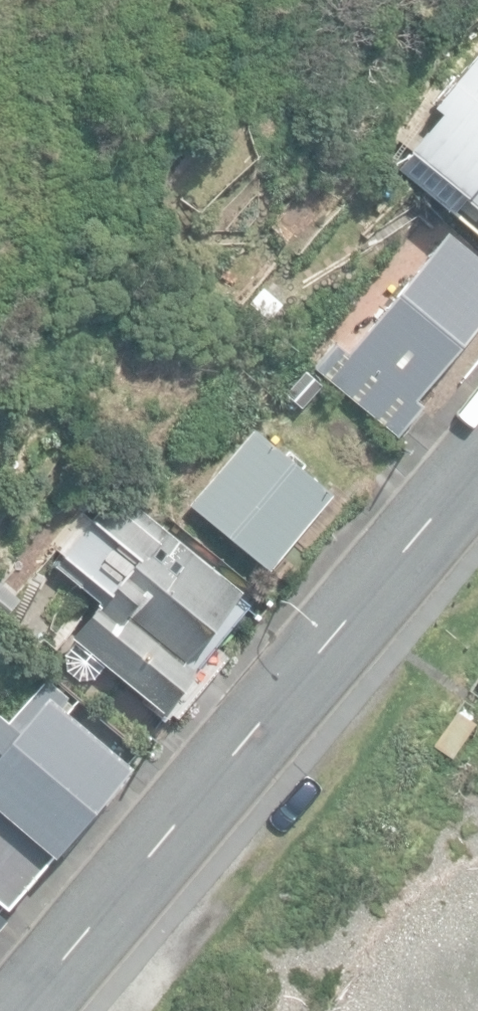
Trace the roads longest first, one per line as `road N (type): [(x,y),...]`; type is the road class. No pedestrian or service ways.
road 1 (unclassified): [(477,473),(23,1010)]

